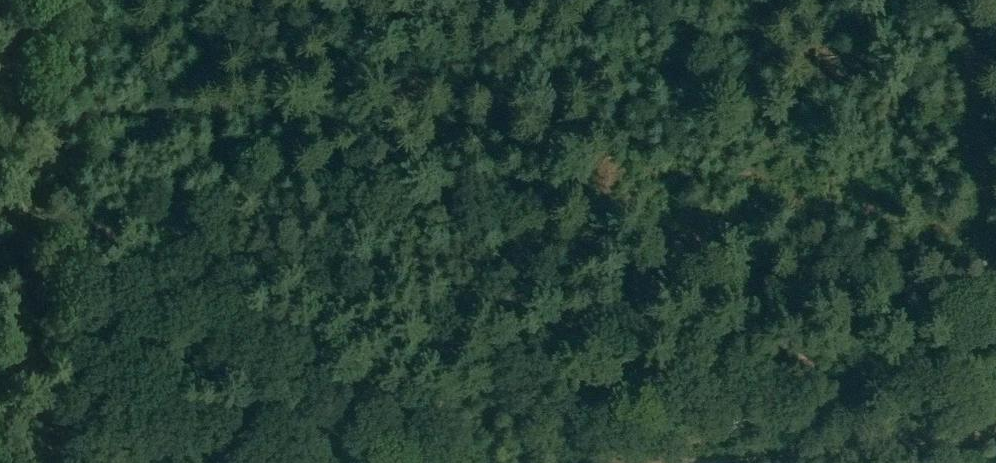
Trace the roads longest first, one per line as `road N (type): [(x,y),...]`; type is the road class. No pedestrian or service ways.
road 1 (track): [(62,462),(8,0)]
road 2 (track): [(995,432),(949,0)]
road 3 (track): [(673,462),(995,432)]

